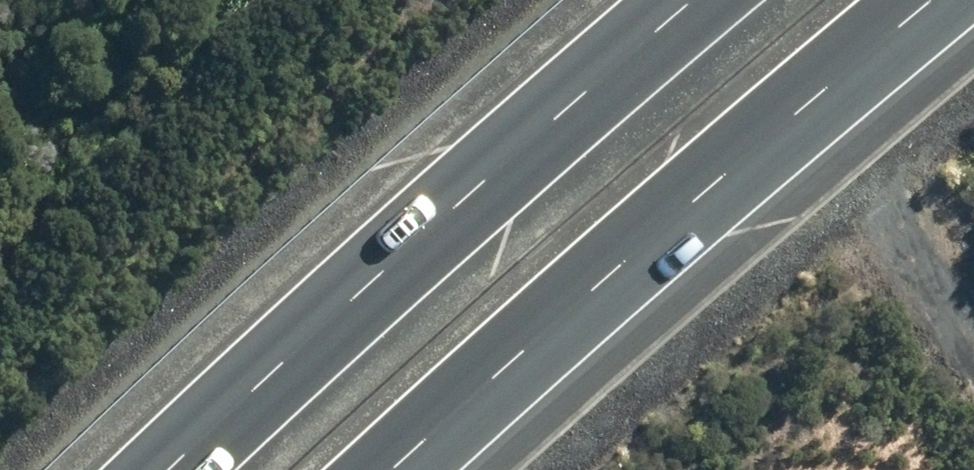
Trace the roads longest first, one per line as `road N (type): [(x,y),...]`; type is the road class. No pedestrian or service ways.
road 1 (motorway): [(943,0),(805,107),(398,469)]
road 2 (motorway): [(166,469),(696,0)]

